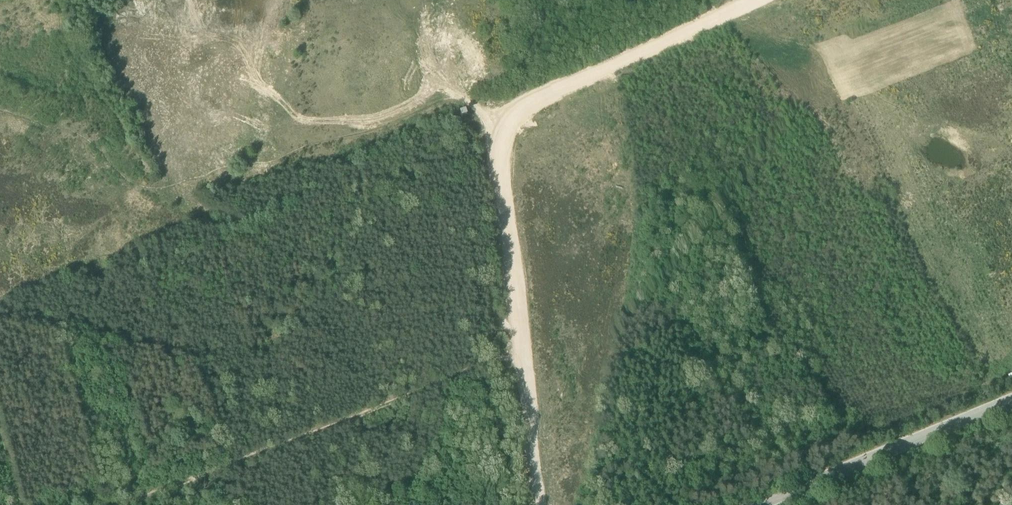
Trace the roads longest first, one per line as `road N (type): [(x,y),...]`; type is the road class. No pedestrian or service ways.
road 1 (track): [(768,0),(499,123),(495,167),(540,504)]
road 2 (track): [(126,504),(519,350)]
road 3 (unclassified): [(768,504),(1011,402)]

